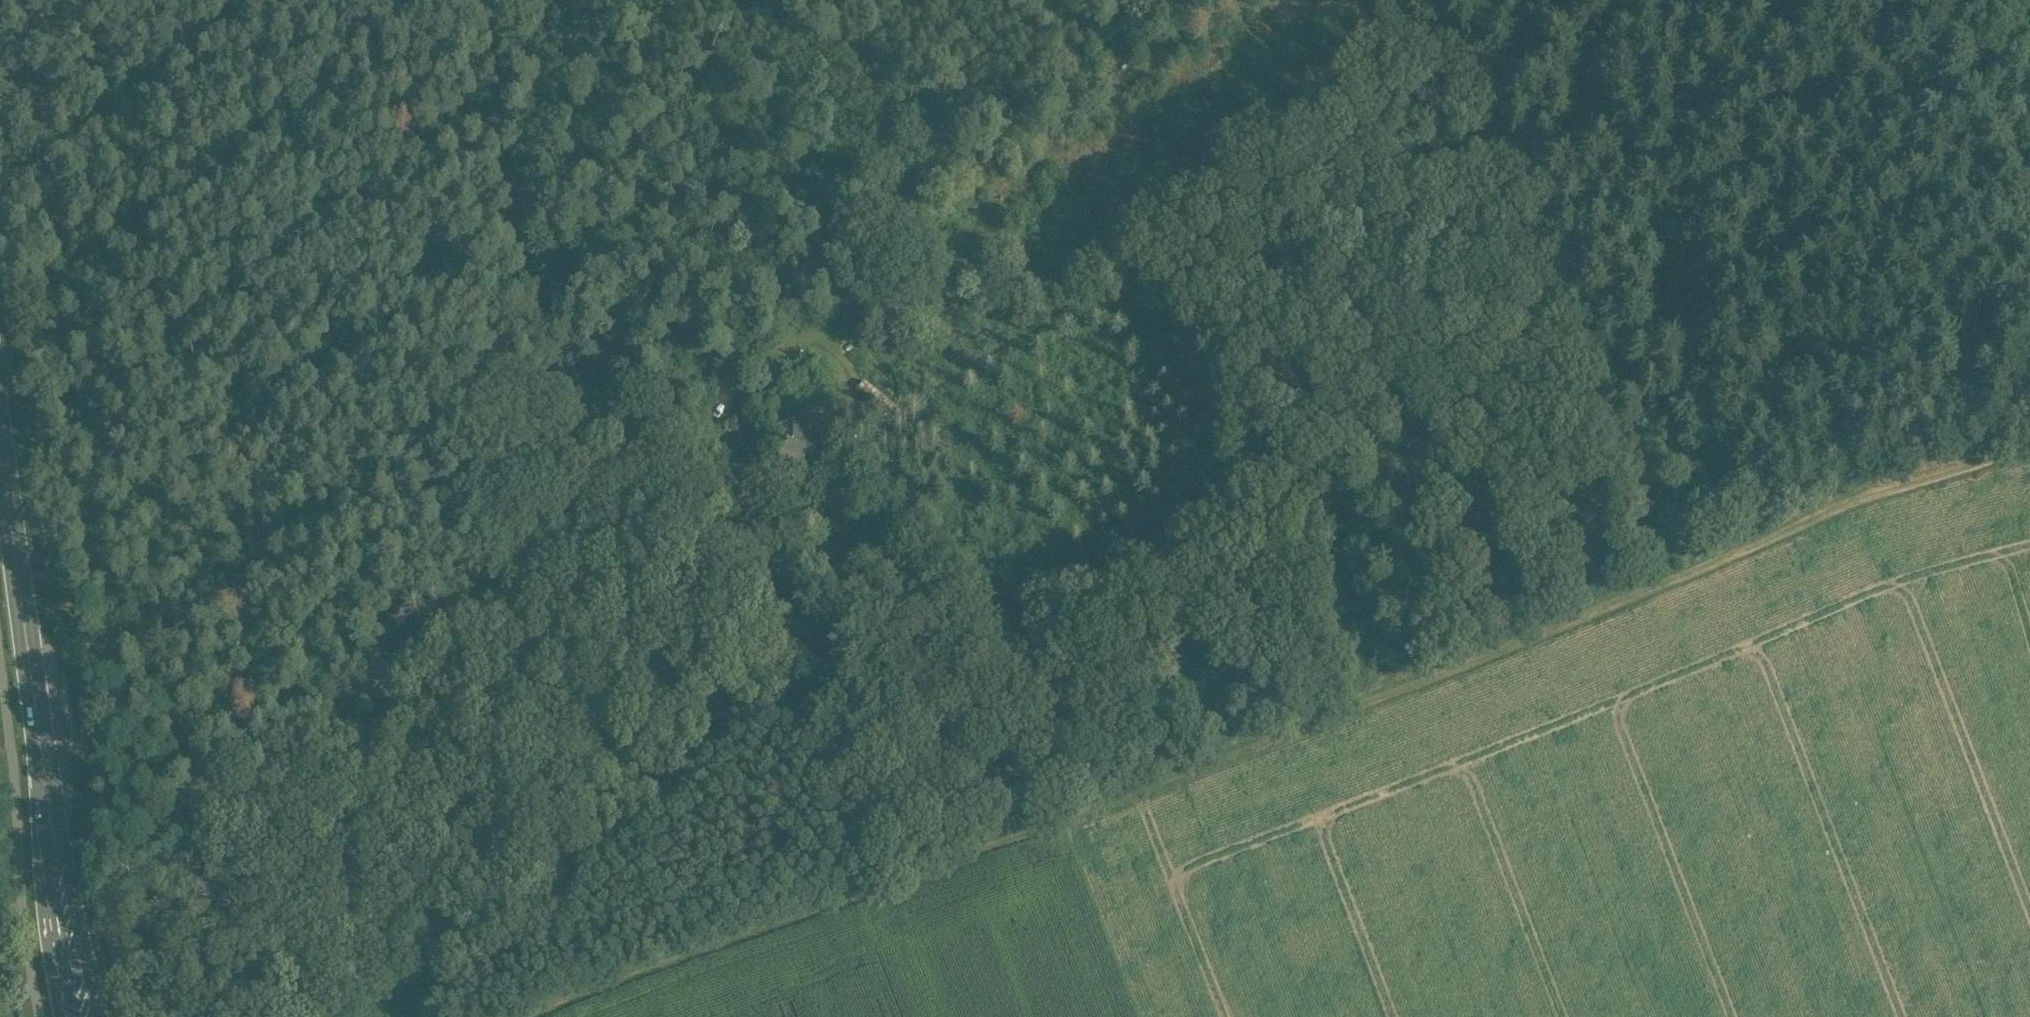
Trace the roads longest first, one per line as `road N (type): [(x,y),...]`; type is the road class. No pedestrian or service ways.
road 1 (track): [(2029,446),(1860,502),(913,880),(528,1016)]
road 2 (secondary): [(80,1016),(56,911),(0,435)]
road 3 (track): [(1573,0),(1777,535)]
road 4 (track): [(1370,703),(1233,485)]
road 5 (track): [(2029,235),(1936,0)]
road 6 (track): [(913,880),(812,674)]
road 7 (track): [(529,0),(578,193)]

